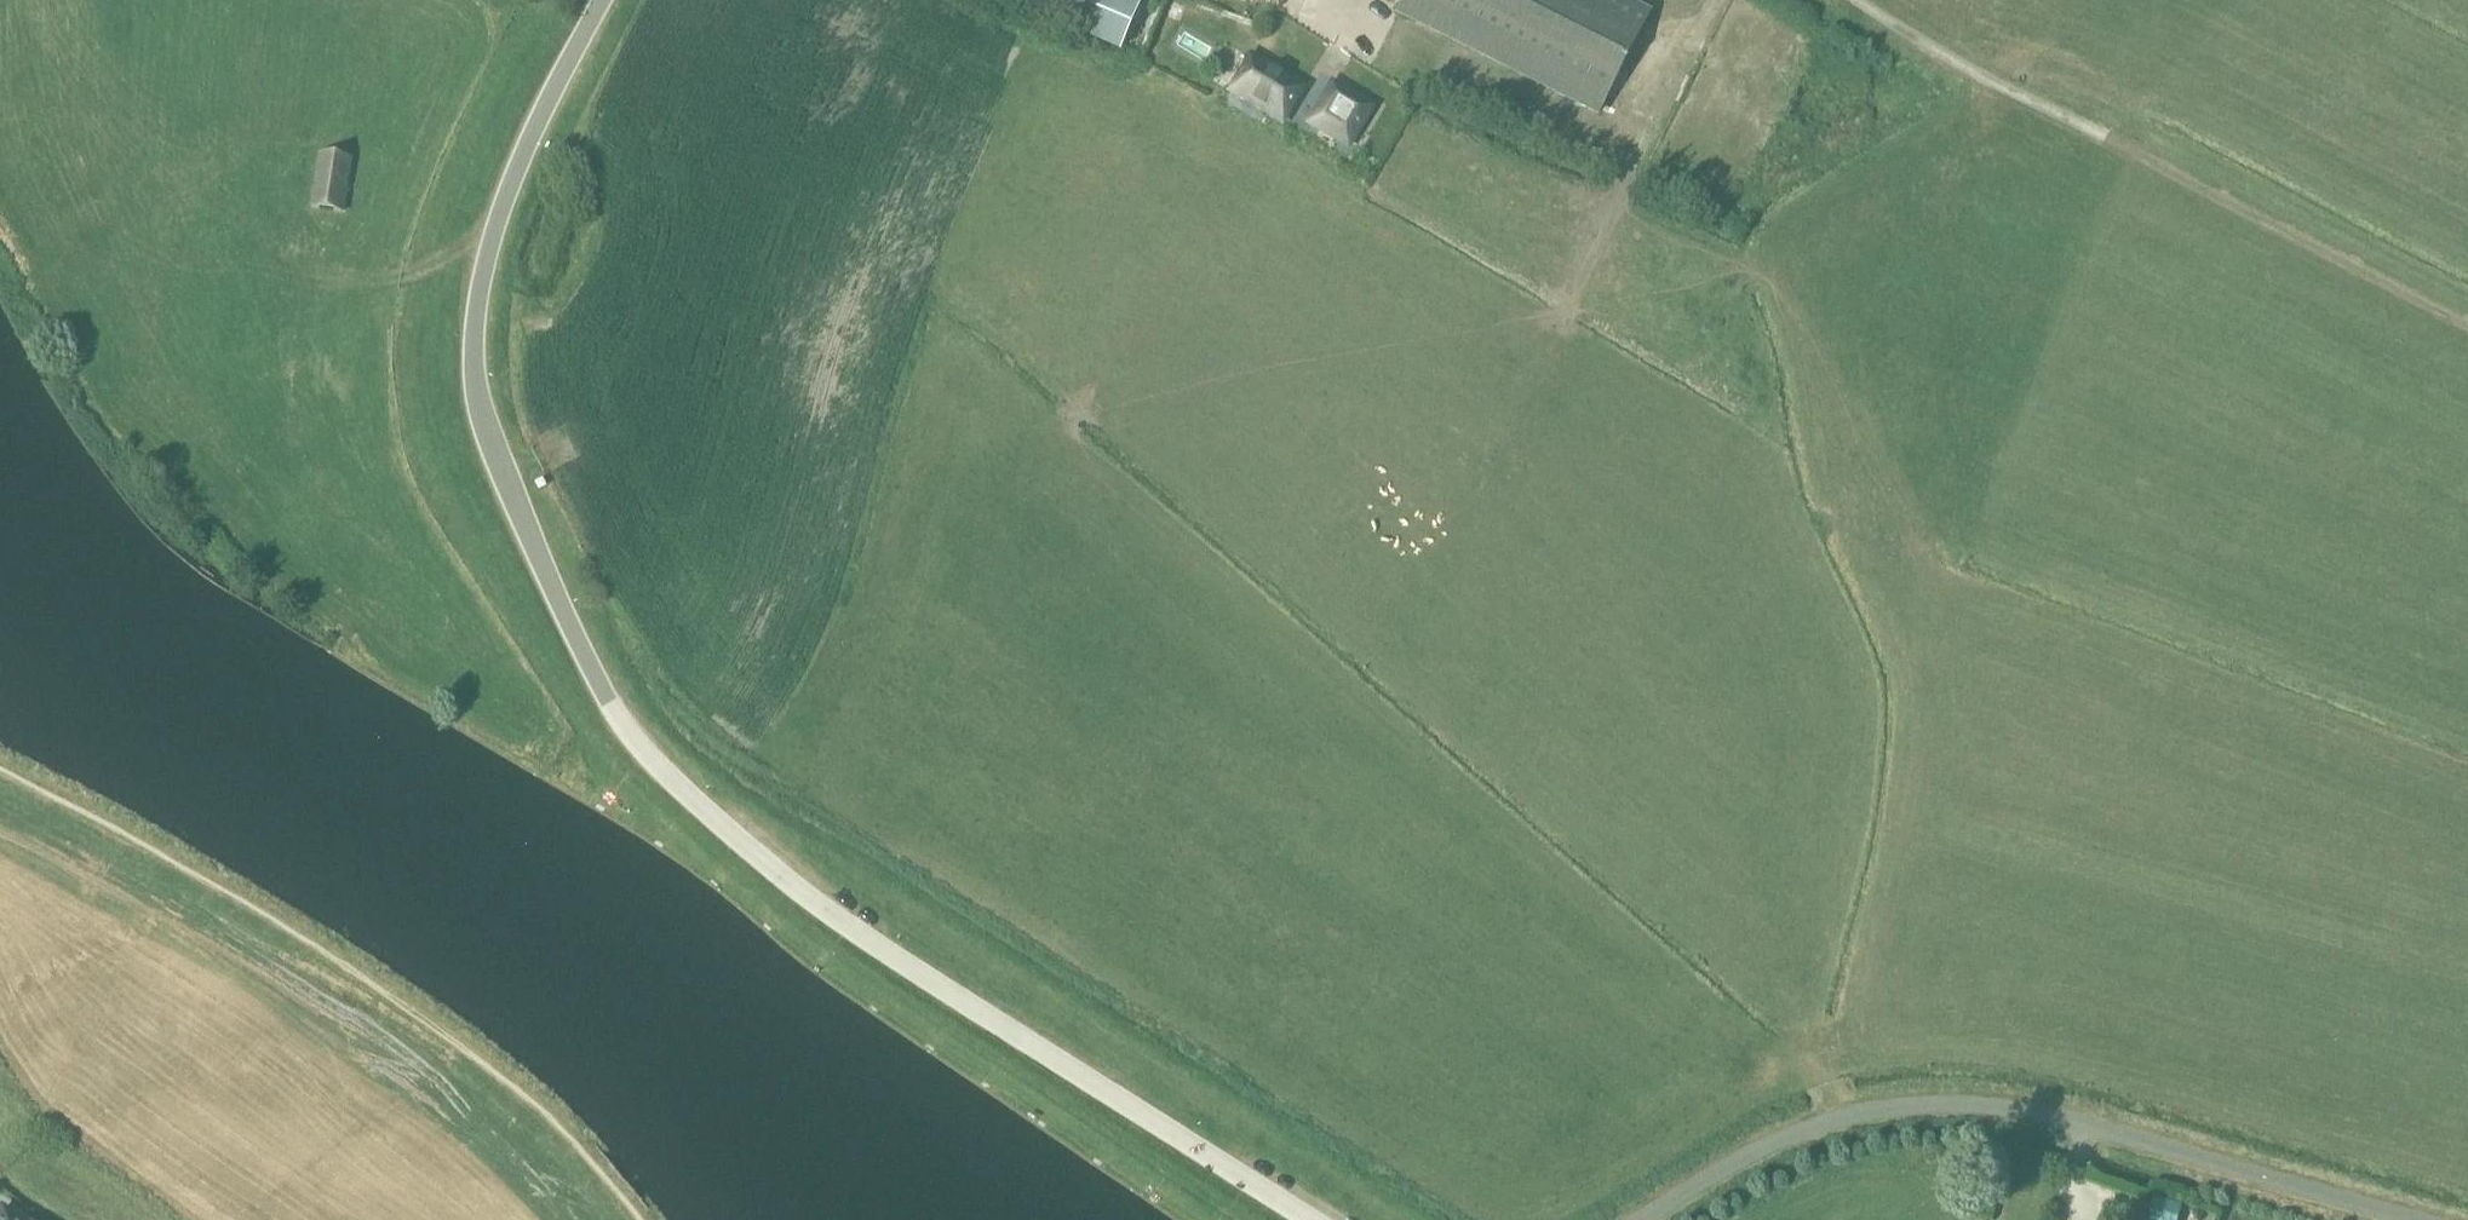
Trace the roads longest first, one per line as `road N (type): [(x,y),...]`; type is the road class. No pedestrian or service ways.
road 1 (unclassified): [(1310,1219),(801,891),(672,778),(609,702),(490,434),(473,350),(499,214),(601,0)]
road 2 (unclassified): [(2423,1219),(2087,1124),(1975,1105),(1914,1106),(1812,1126),(1734,1162),(1639,1219)]

